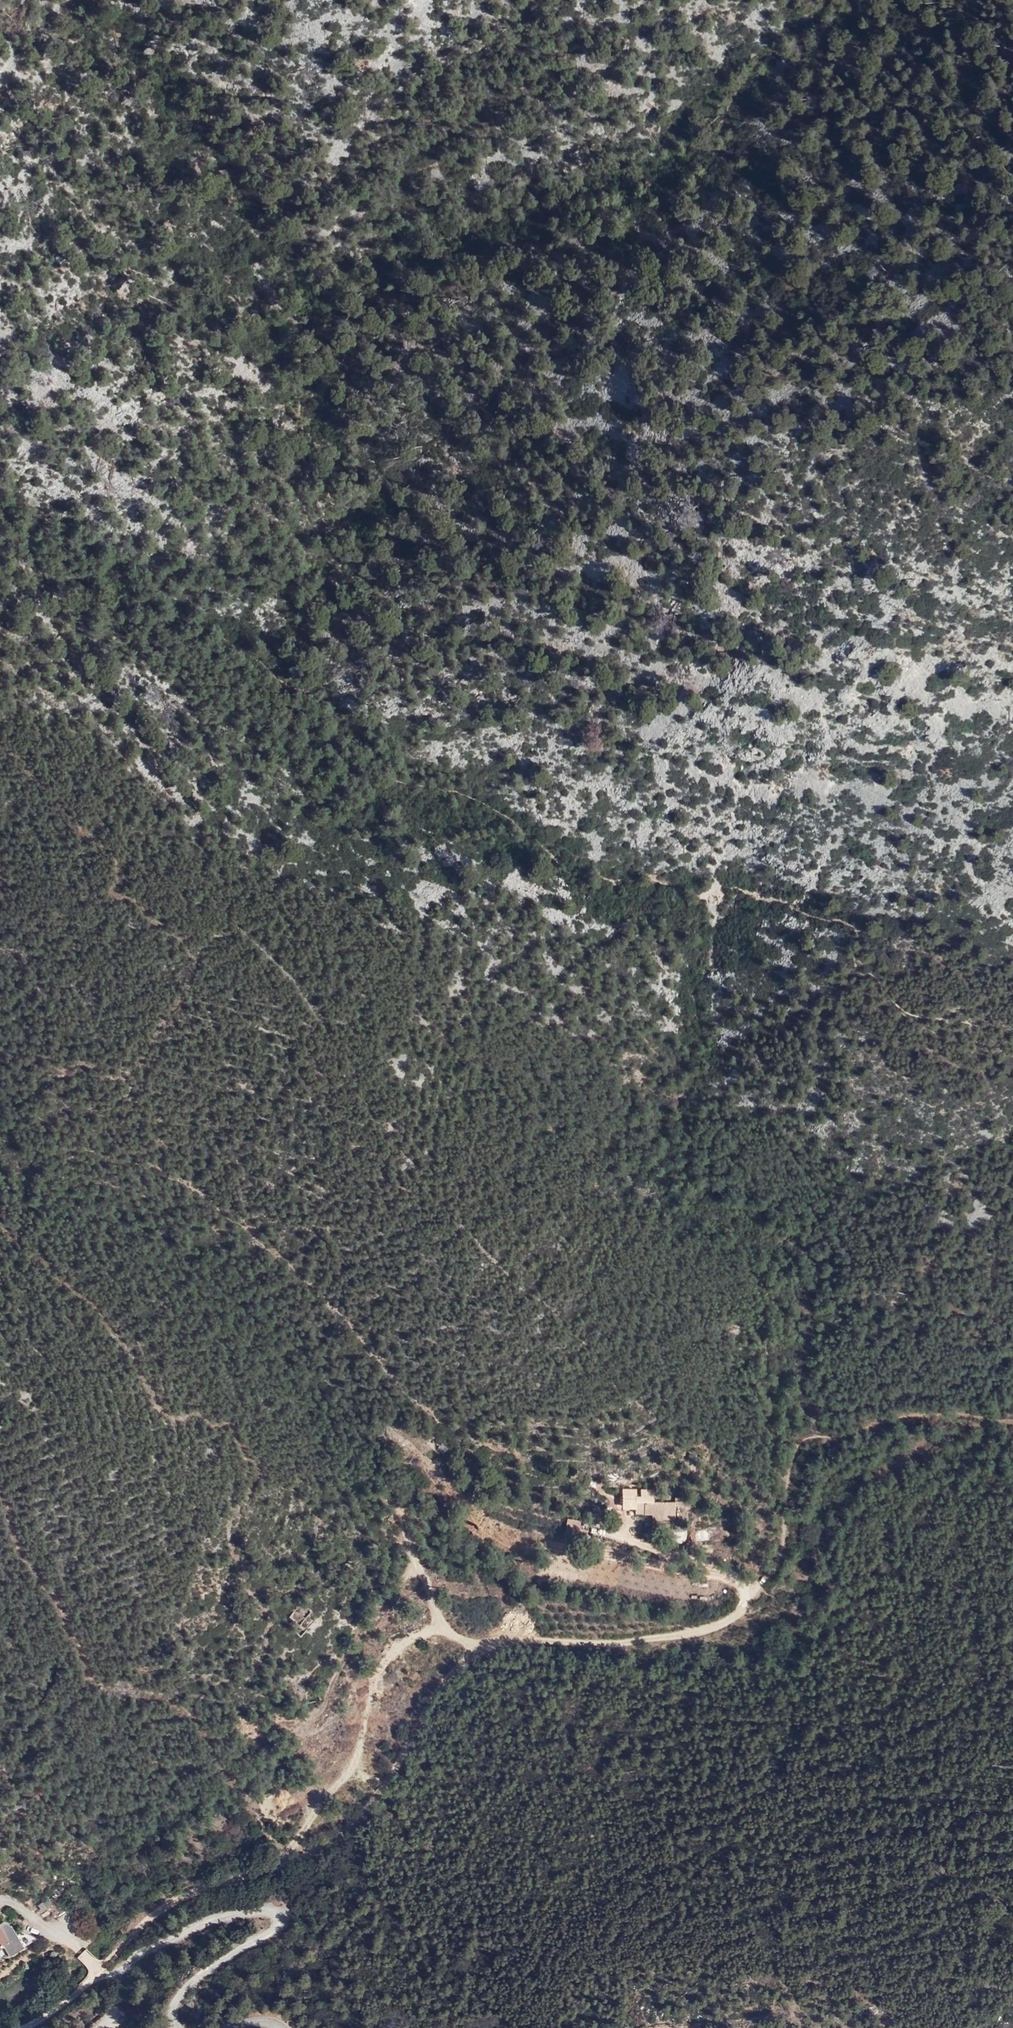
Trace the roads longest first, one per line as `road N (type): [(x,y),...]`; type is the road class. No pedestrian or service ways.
road 1 (unclassified): [(19,2027),(76,1997),(154,1915),(181,1899),(299,1864),(352,1838),(399,1770),(443,1685),(503,1642),(636,1643),(708,1629),(737,1617),(765,1577),(738,1582),(714,1565),(645,1552),(605,1531)]
road 2 (track): [(765,1577),(791,1545),(797,1455),(923,1417),(1012,1418)]

